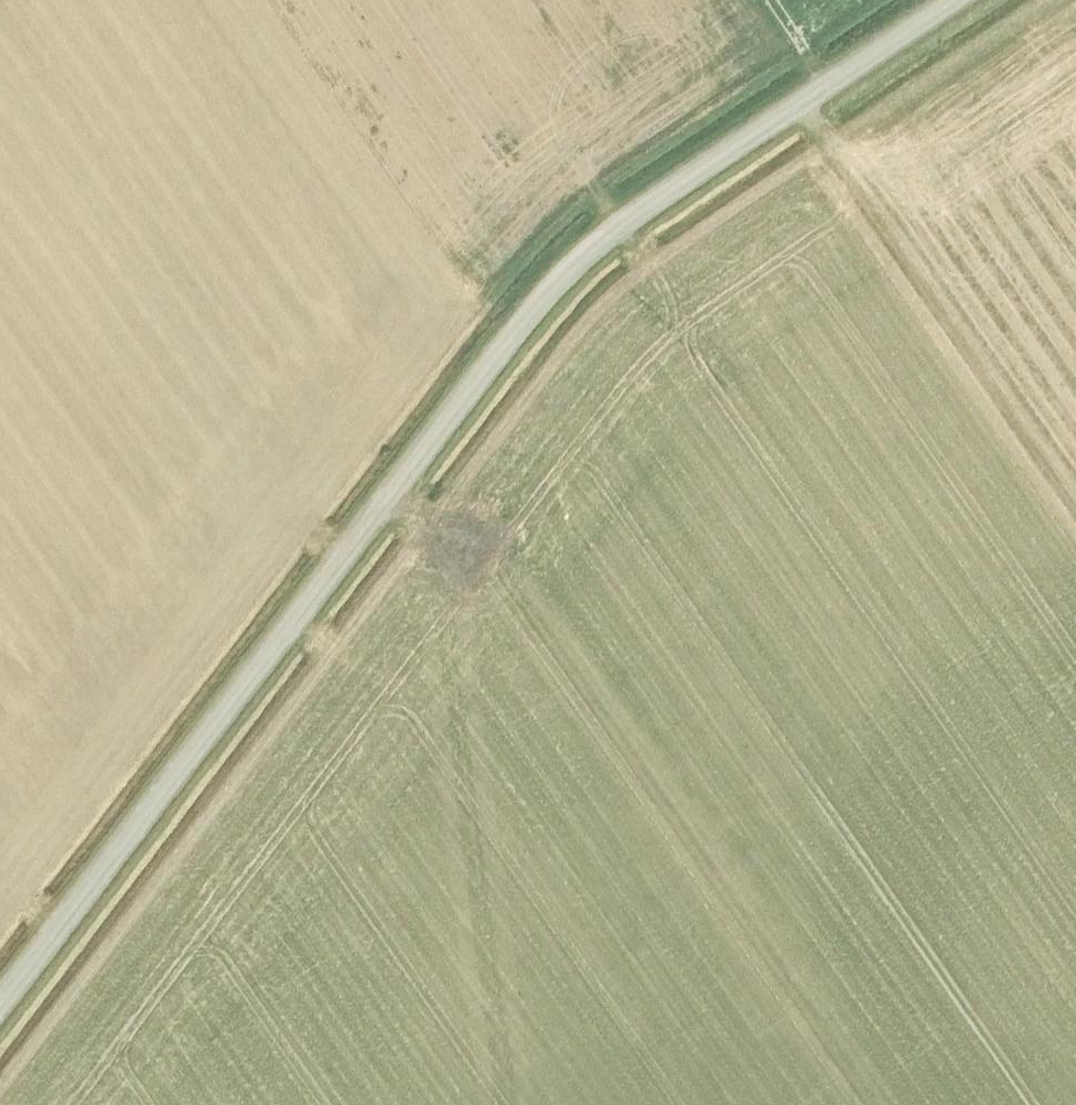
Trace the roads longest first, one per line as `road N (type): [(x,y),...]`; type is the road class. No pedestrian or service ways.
road 1 (unclassified): [(0,1007),(578,271),(973,0)]

